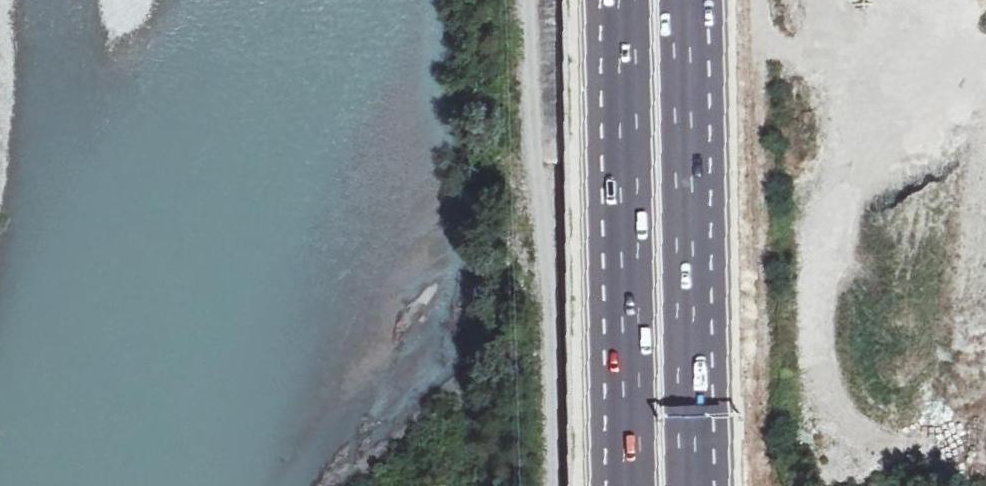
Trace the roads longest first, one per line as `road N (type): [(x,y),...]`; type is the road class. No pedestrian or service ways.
road 1 (track): [(547,485),(530,0)]
road 2 (motorway): [(618,0),(624,485)]
road 3 (motorway): [(688,485),(684,0)]

